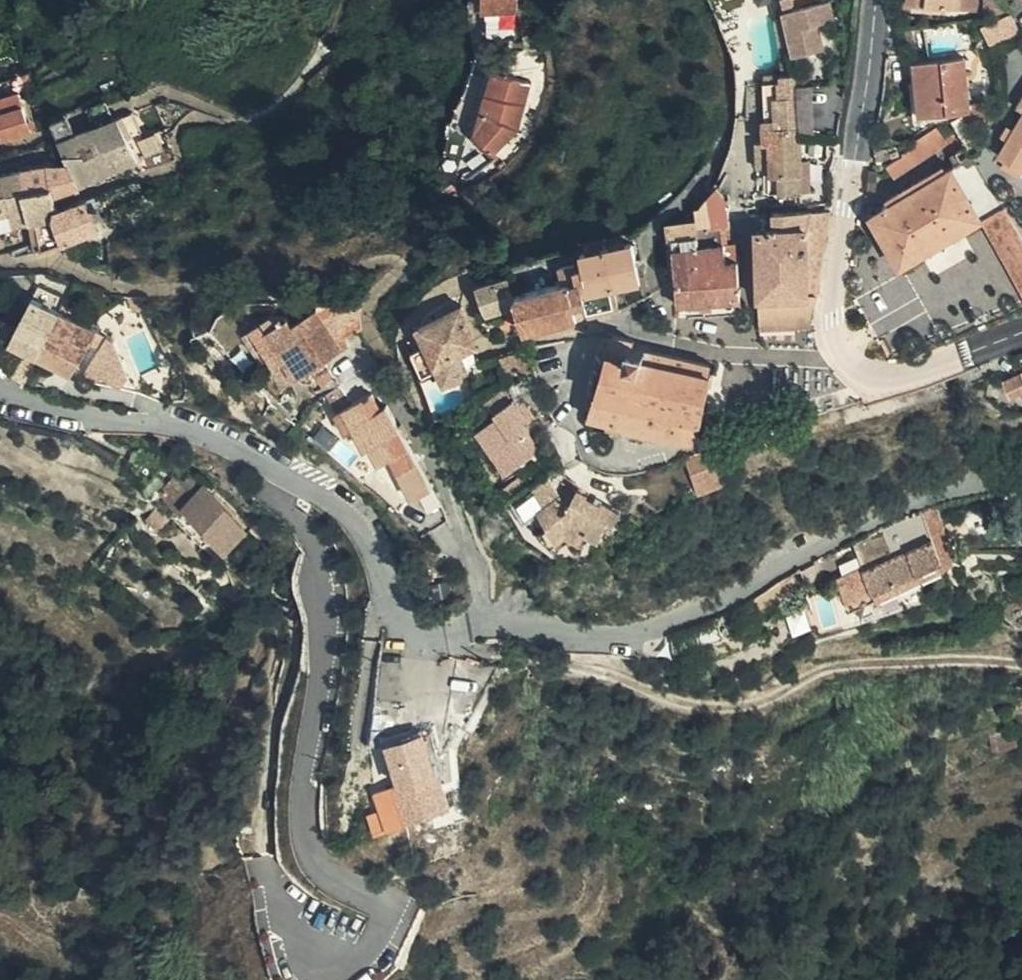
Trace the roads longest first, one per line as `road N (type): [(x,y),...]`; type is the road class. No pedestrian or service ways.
road 1 (residential): [(0,378),(33,394),(181,422),(278,462),(341,503),(370,537),(405,621),(426,633),(503,624),(570,634),(623,630),(691,609),(903,504),(1021,471)]
road 2 (track): [(1021,662),(872,664),(810,673),(745,701),(686,700),(470,645),(458,628)]
road 3 (tertiary): [(844,348),(833,312),(878,0)]
road 4 (residential): [(844,348),(734,349),(630,319),(603,322),(590,346),(577,414)]
road 5 (tertiary): [(1021,327),(893,374),(865,369),(844,348)]

